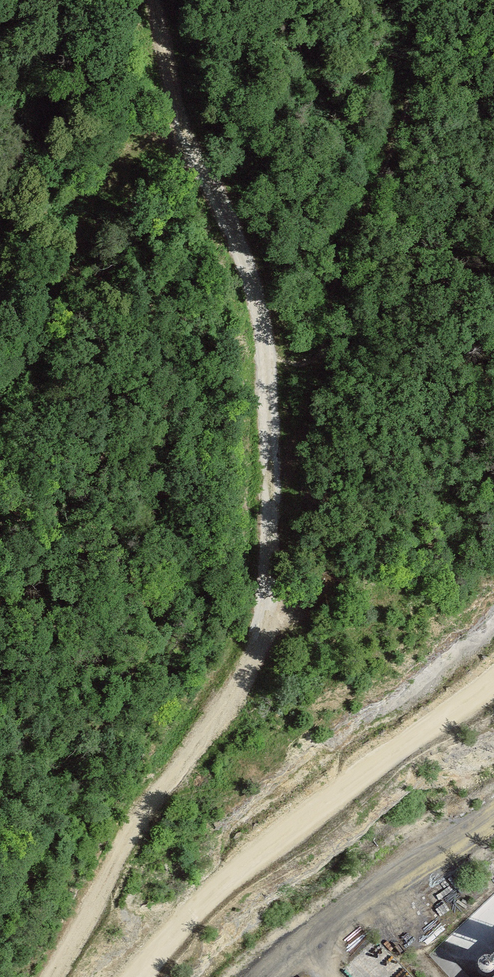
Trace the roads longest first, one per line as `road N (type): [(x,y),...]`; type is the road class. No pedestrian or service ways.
road 1 (track): [(154,0),(194,150),(258,299),(273,437),(271,585),(238,694),(139,824),(53,976)]
road 2 (track): [(275,489),(310,422),(351,245),(409,116),(419,48),(412,0)]
road 3 (track): [(133,976),(204,896),(493,670)]

